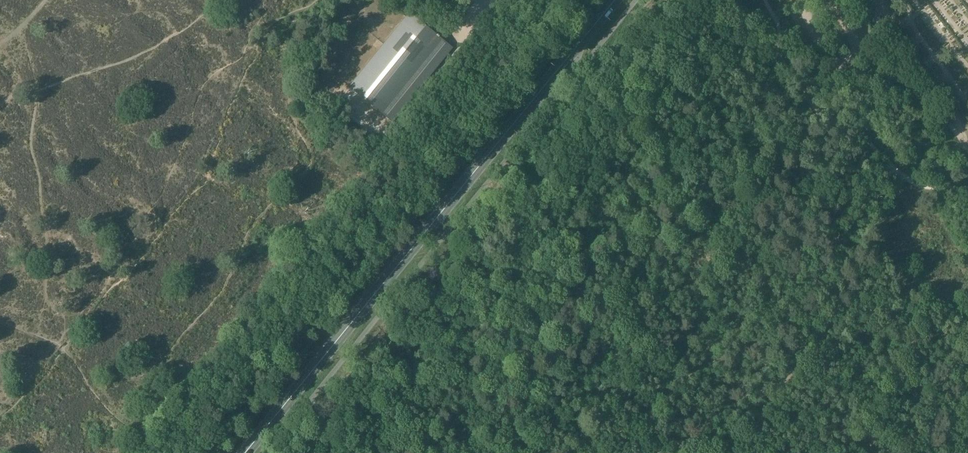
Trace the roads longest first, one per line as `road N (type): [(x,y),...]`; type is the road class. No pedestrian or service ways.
road 1 (primary): [(245,452),(615,0)]

